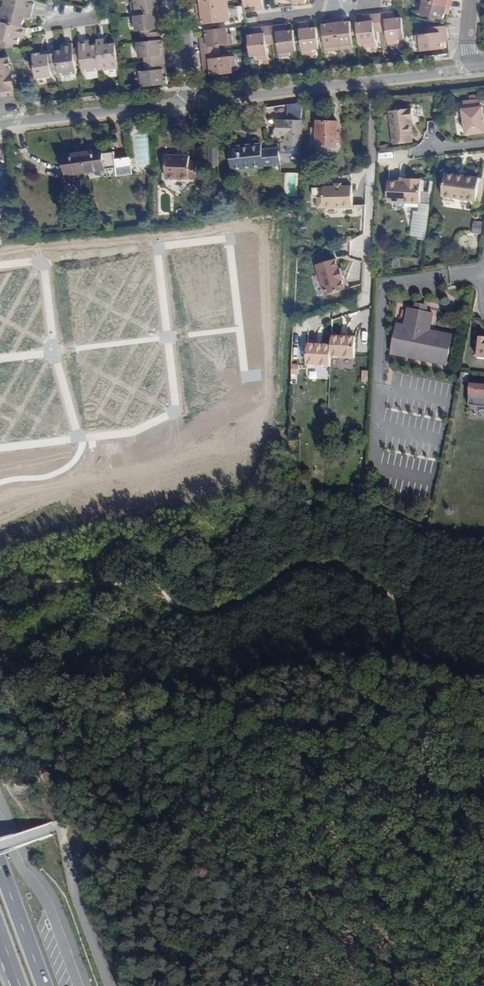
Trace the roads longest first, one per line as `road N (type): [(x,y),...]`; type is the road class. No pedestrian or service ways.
road 1 (track): [(380,661),(331,803),(354,868),(348,934)]
road 2 (residential): [(192,108),(468,73)]
road 3 (residential): [(0,125),(192,108)]
road 4 (track): [(348,934),(483,916)]
road 5 (primary): [(44,985),(0,867)]

